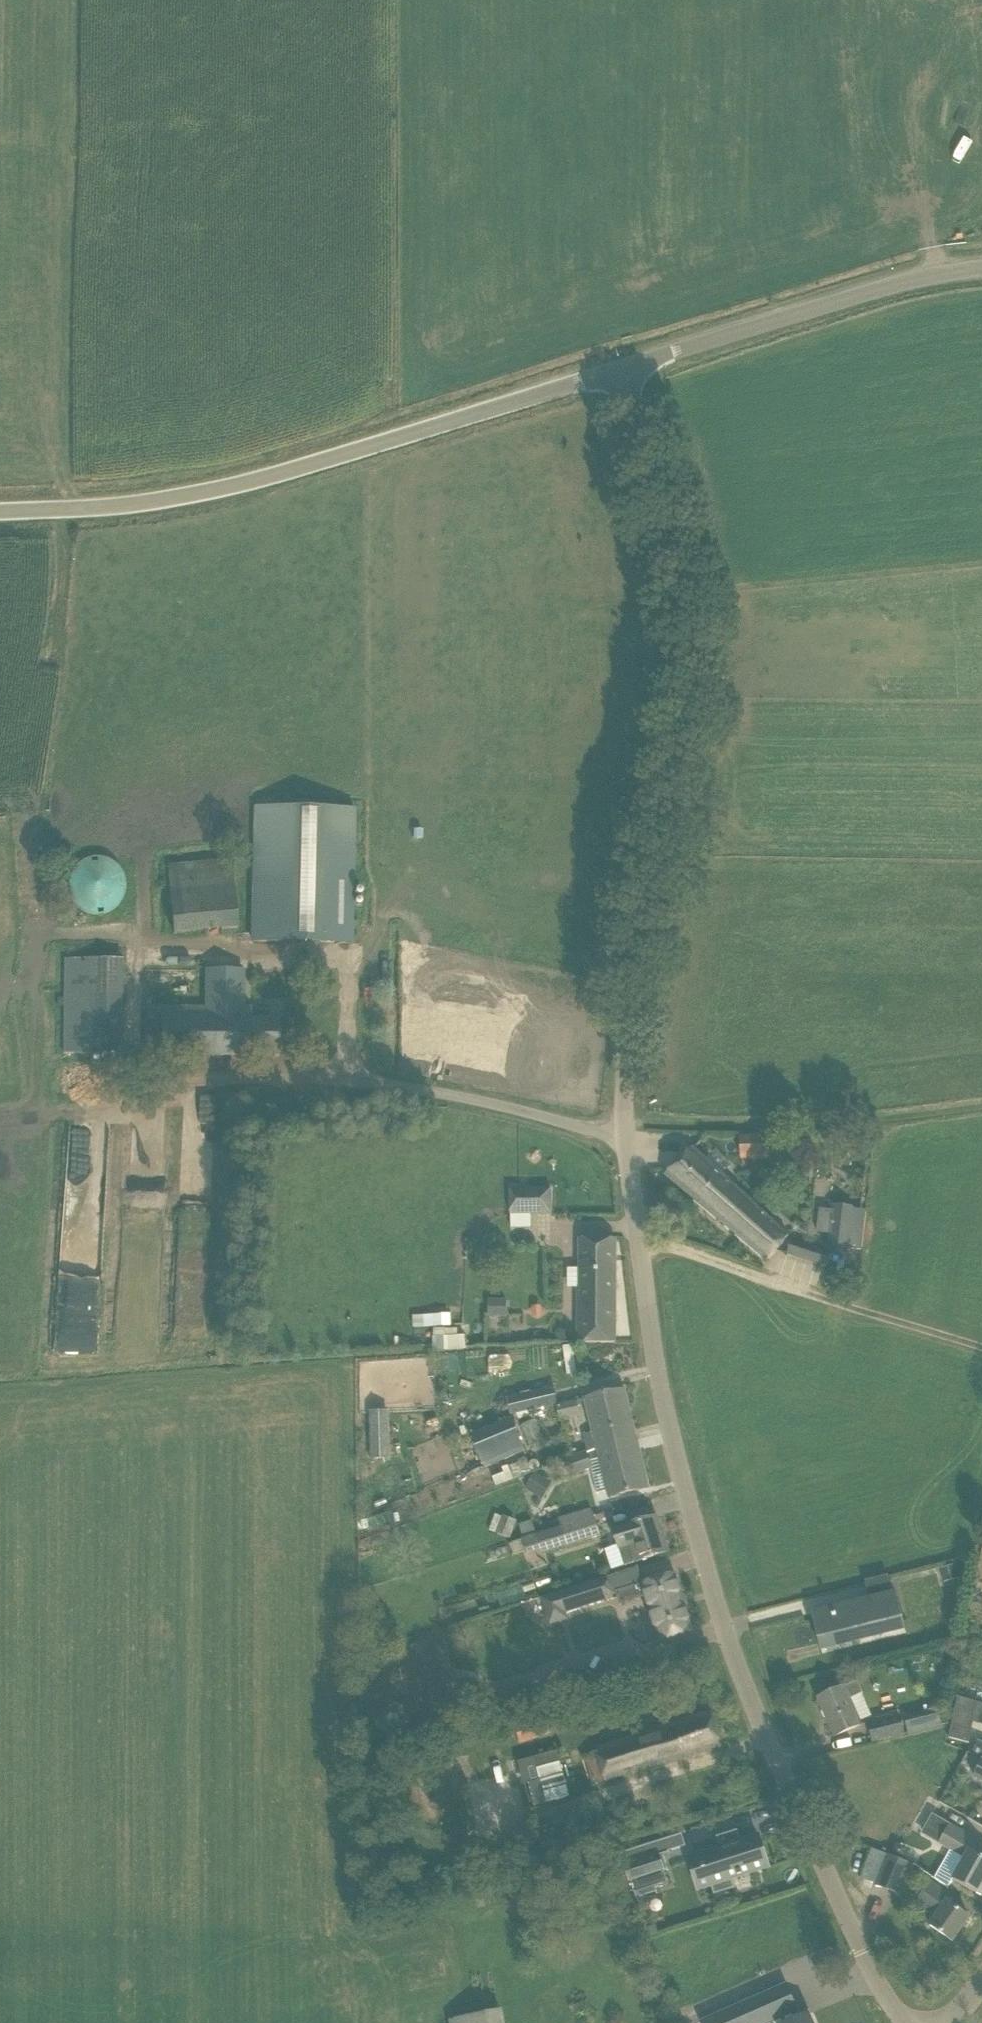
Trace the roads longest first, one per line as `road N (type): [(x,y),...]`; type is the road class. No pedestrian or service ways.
road 1 (residential): [(906,2022),(835,1895),(706,1571),(650,1328),(624,1135)]
road 2 (residential): [(624,1135),(625,1038),(696,650),(685,574),(616,366)]
road 3 (unclassified): [(616,366),(212,490),(0,509)]
road 4 (residential): [(624,1135),(369,1086),(55,1079)]
road 5 (unclassified): [(616,366),(818,302),(981,268)]
road 6 (track): [(981,1348),(639,1239)]

